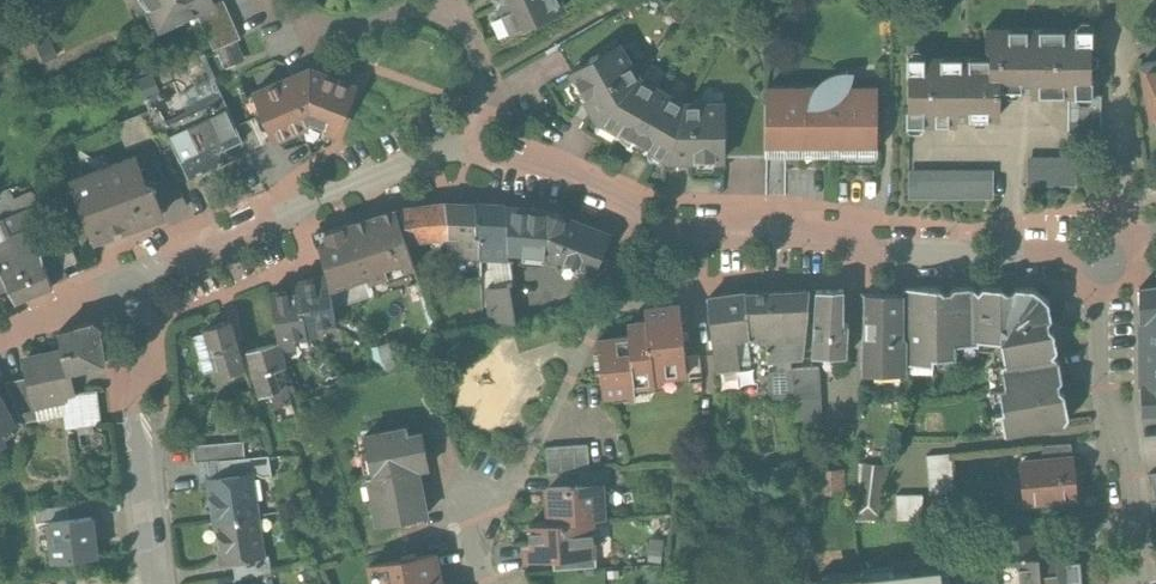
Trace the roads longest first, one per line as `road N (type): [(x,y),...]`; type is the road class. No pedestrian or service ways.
road 1 (residential): [(487,161),(630,206),(891,261),(972,263),(1106,245)]
road 2 (residential): [(132,288),(409,165),(487,161)]
road 3 (residential): [(487,161),(487,77),(456,13),(415,8),(334,29),(283,17),(265,0)]
road 4 (residential): [(1138,583),(1106,245)]
road 5 (residential): [(599,320),(560,410),(520,473),(477,509),(474,526),(493,583)]
road 6 (residential): [(161,583),(143,425)]
road 7 (residential): [(0,337),(132,288)]
road 8 (residential): [(143,425),(132,288)]

